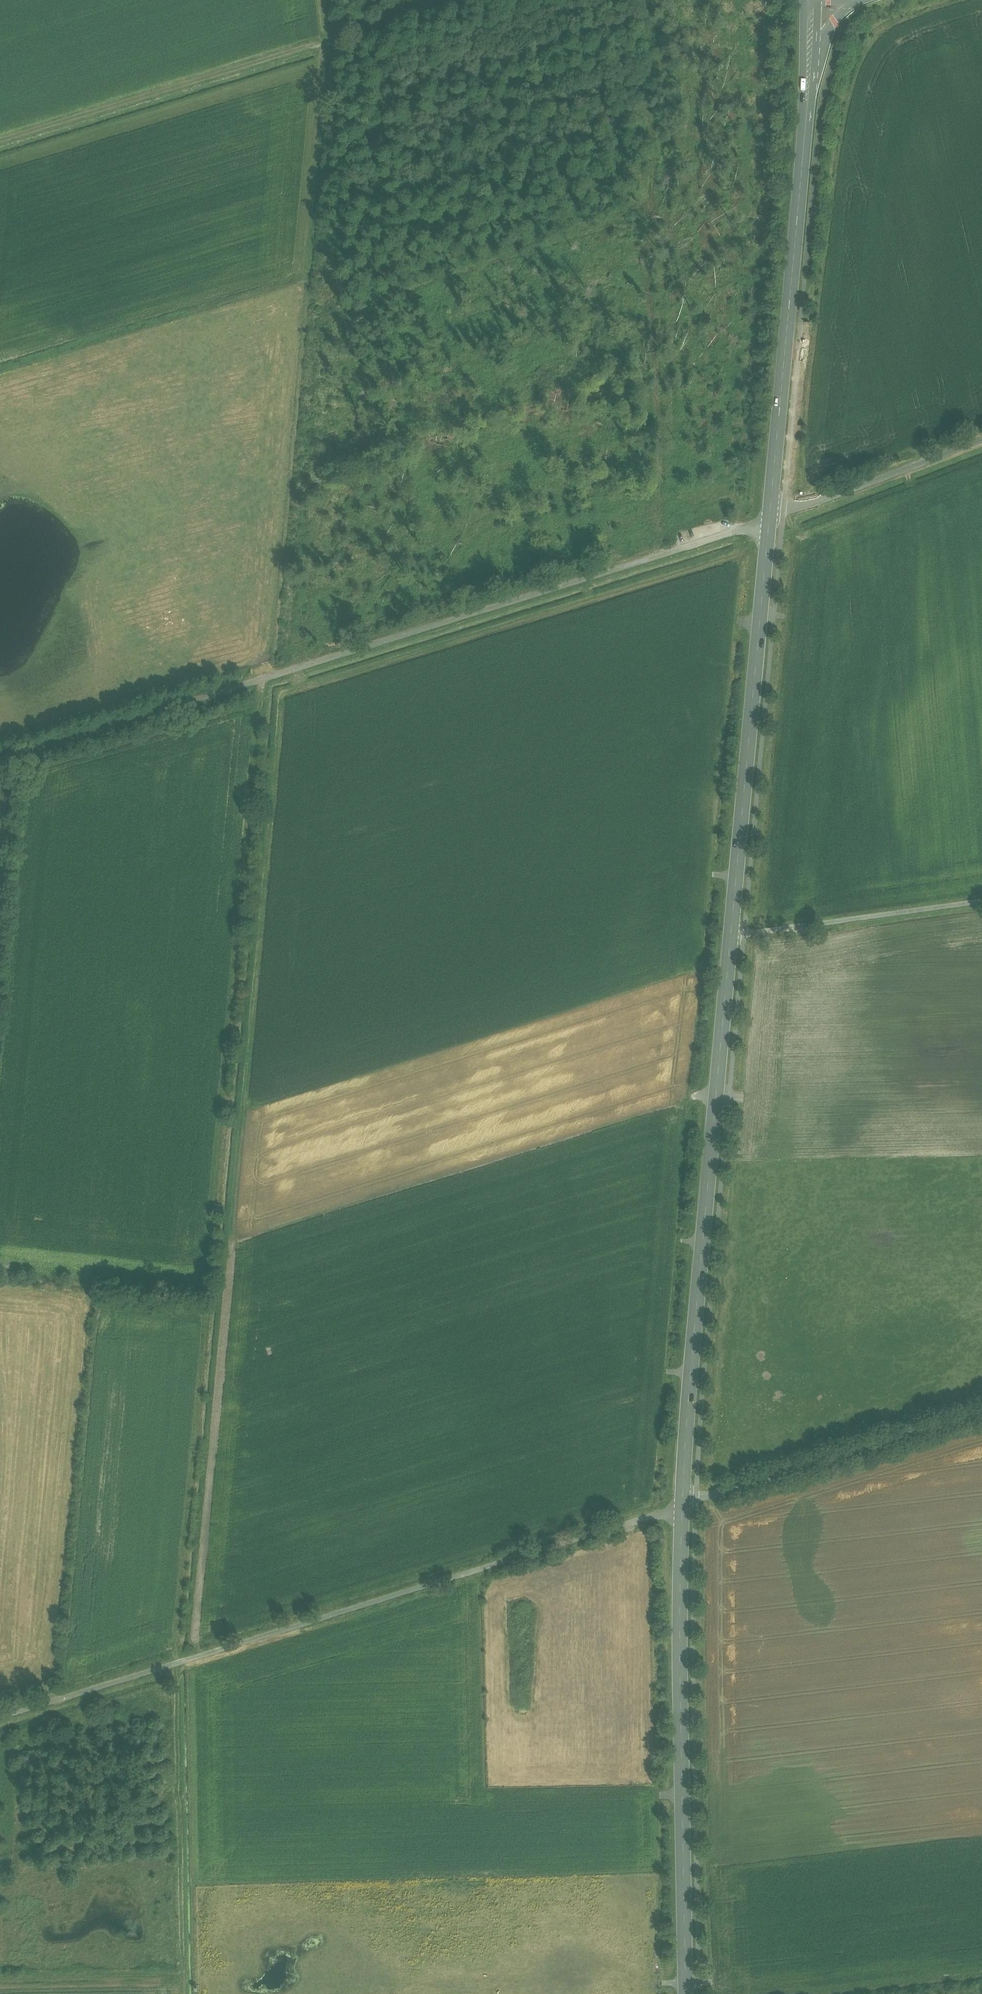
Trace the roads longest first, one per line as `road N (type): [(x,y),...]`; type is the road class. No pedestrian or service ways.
road 1 (unclassified): [(0,760),(770,520)]
road 2 (unclassified): [(0,1723),(683,1506)]
road 3 (primary): [(683,1506),(730,937)]
road 4 (primary): [(687,1993),(683,1506)]
road 5 (primary): [(770,520),(809,72)]
road 6 (primary): [(730,937),(770,520)]
road 7 (track): [(327,44),(0,143)]
road 8 (unclassified): [(683,1506),(981,1416)]
road 9 (unclassified): [(981,902),(730,937)]
road 10 (unclassified): [(770,520),(981,438)]

